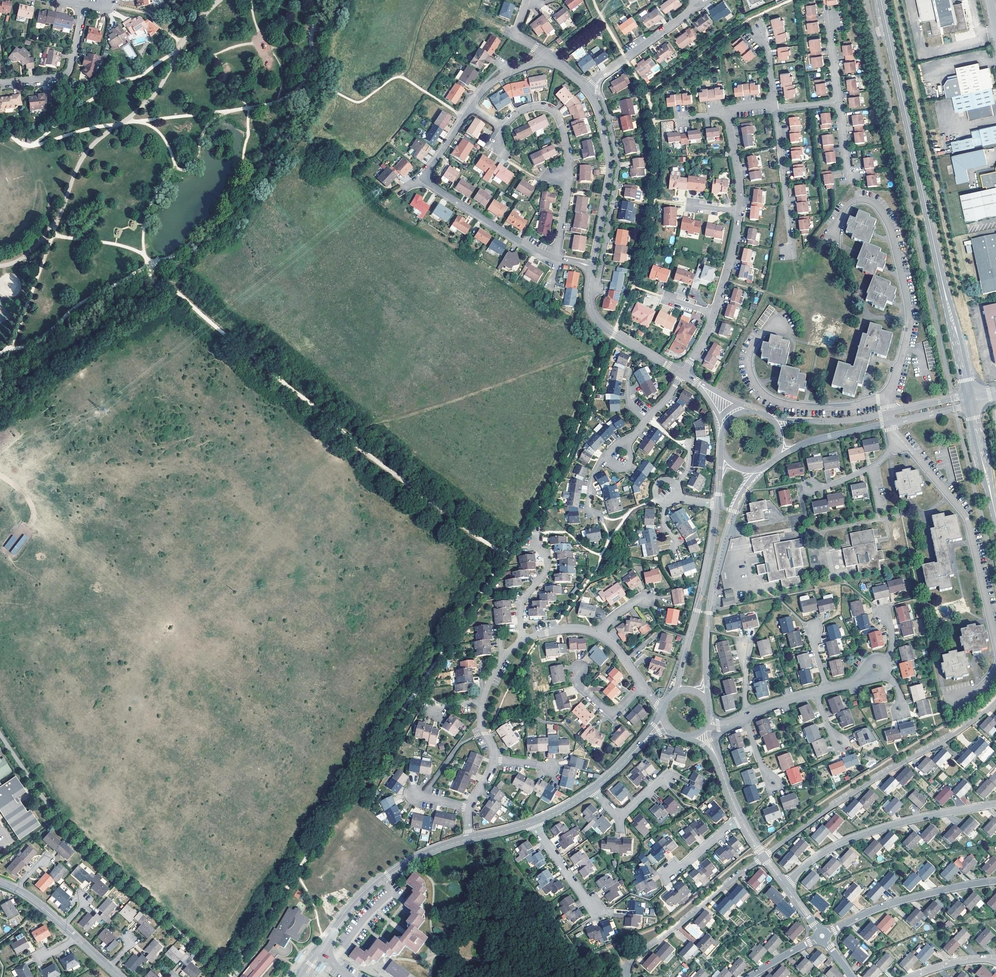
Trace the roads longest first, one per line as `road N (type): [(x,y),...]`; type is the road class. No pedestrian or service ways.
road 1 (tertiary): [(968,401),(881,0)]
road 2 (residential): [(995,701),(764,857)]
road 3 (residential): [(886,396),(908,324),(890,231),(878,209),(861,200),(832,234)]
road 4 (tertiary): [(707,704),(714,583),(733,511),(759,469)]
road 5 (residential): [(901,440),(966,519),(995,646)]
road 6 (residential): [(471,108),(429,171),(430,182),(554,258)]
road 7 (residential): [(785,885),(854,838),(995,805)]
road 8 (residential): [(779,324),(750,354),(753,377),(768,396),(835,407),(886,396)]
road 9 (residential): [(554,258),(568,172),(562,128),(553,111),(536,108),(504,129)]
road 10 (tertiary): [(717,505),(675,692)]
road 11 (tertiary): [(321,952),(384,879),(469,839)]
road 12 (residential): [(593,266),(610,167),(585,88)]
road 13 (residential): [(764,857),(637,956),(627,974)]
road 14 (residential): [(828,934),(927,895),(995,882)]
road 15 (residential): [(683,374),(597,320),(588,297),(593,266)]
road 16 (residential): [(775,109),(787,252)]
road 17 (residential): [(585,88),(695,2)]
road 18 (residential): [(84,4),(66,73),(0,83)]
road 19 (tertiary): [(995,518),(968,401)]

